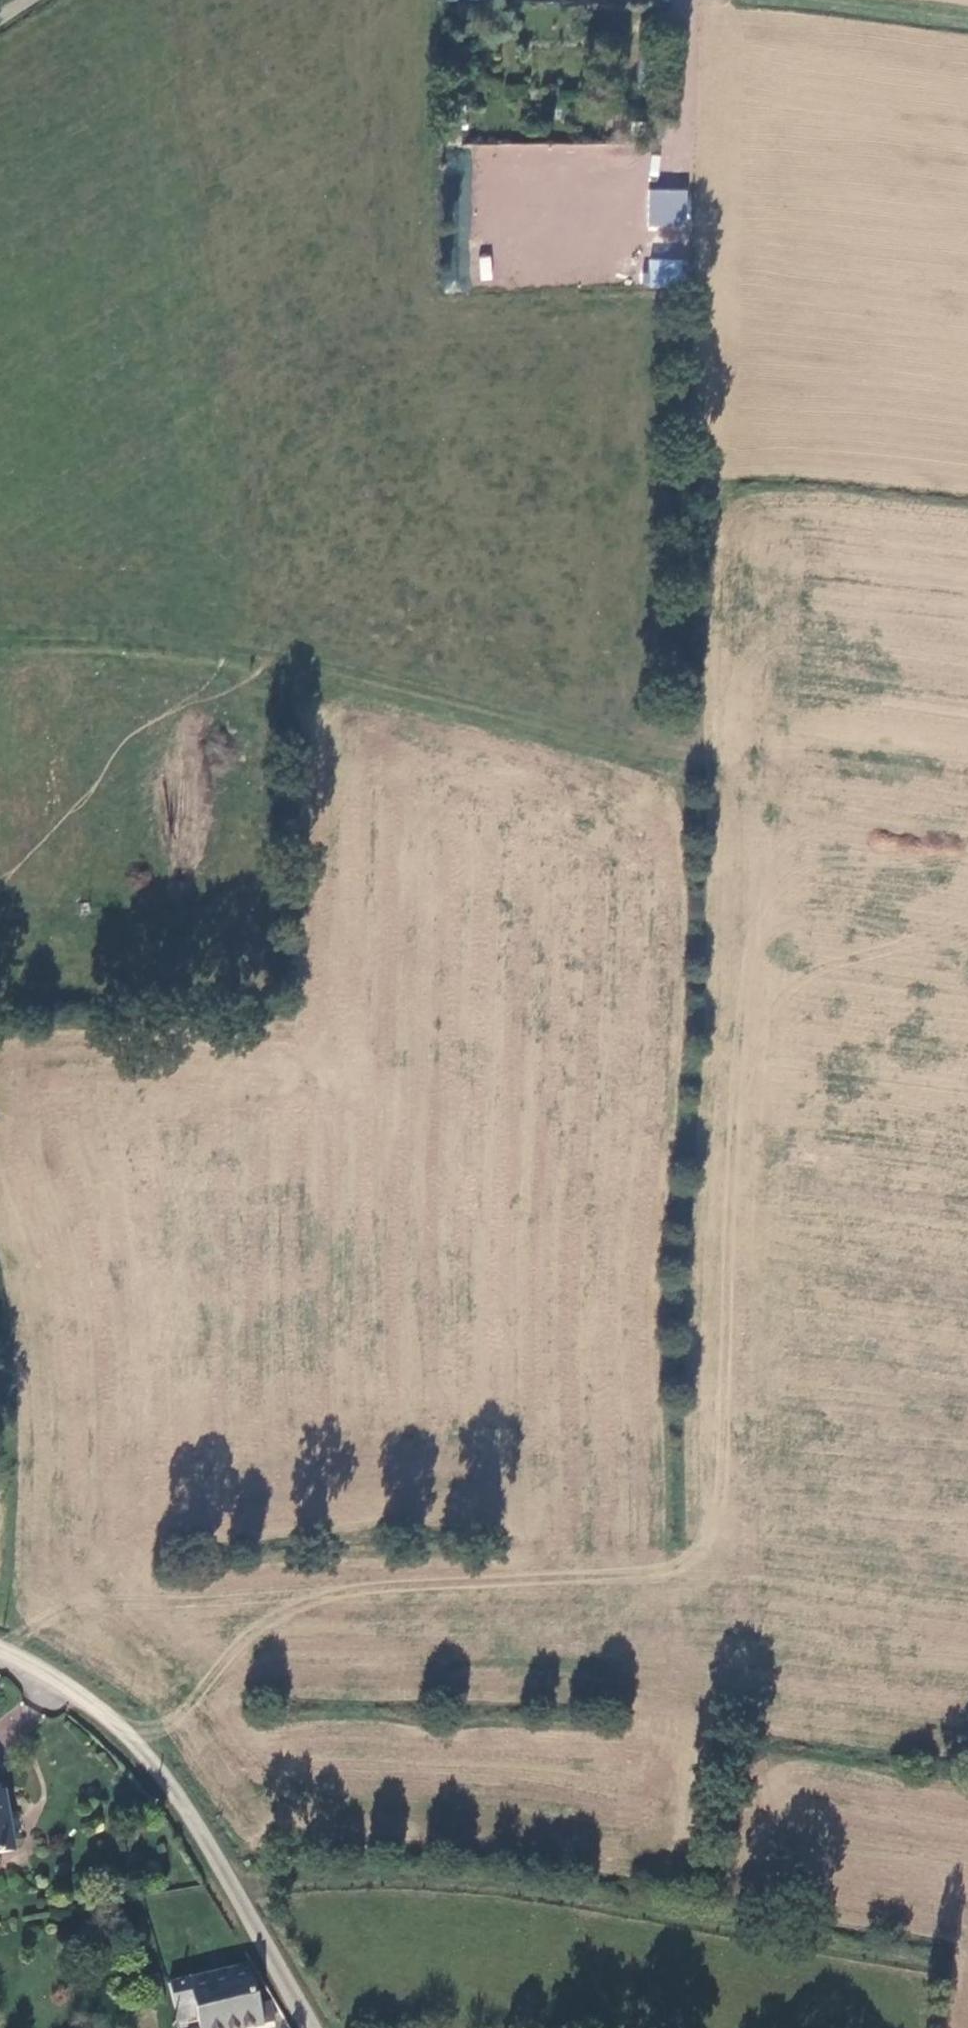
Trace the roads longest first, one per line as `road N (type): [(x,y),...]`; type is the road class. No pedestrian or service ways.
road 1 (unclassified): [(315,2027),(176,1793),(96,1711),(0,1653)]

